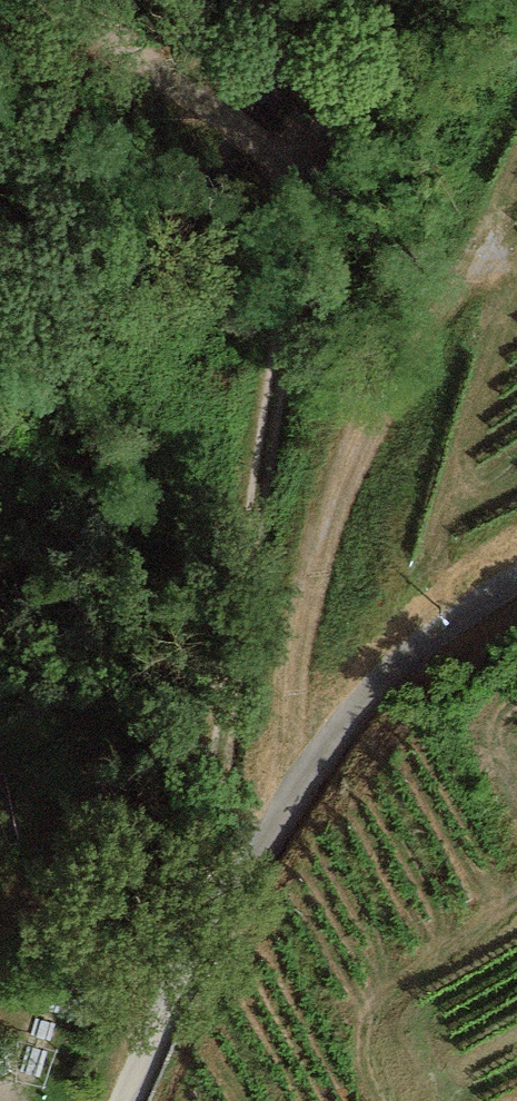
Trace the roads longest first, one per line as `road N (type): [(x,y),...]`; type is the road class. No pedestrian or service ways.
road 1 (unclassified): [(137,1100),(223,890),(318,755),(364,695),(470,609),(516,581)]
road 2 (track): [(223,890),(219,778),(297,238)]
road 3 (track): [(356,0),(297,238)]

